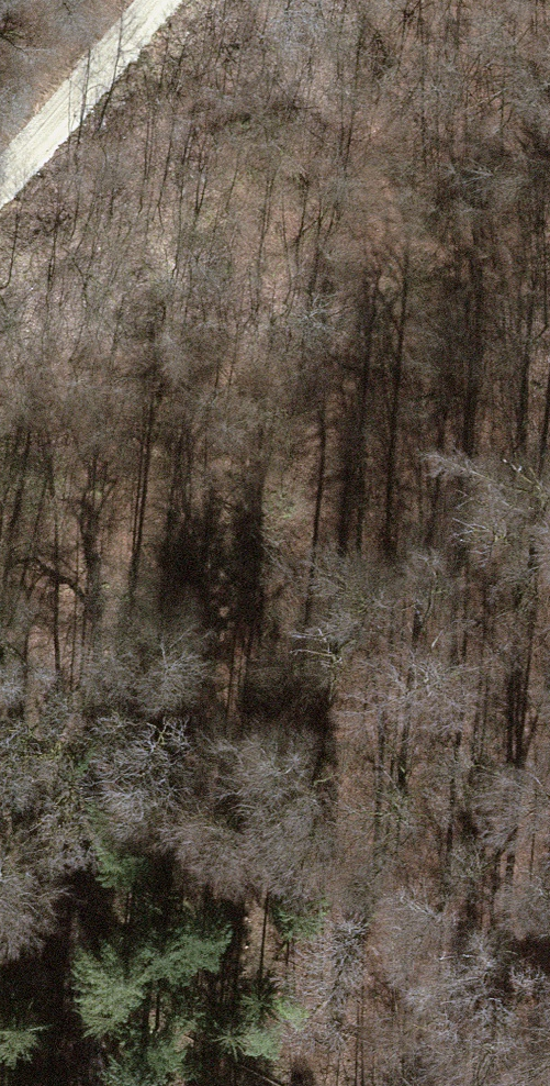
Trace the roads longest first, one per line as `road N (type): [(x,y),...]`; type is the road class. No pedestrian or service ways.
road 1 (track): [(0,229),(195,139),(284,78),(381,120),(374,252),(315,536),(181,658),(61,674),(0,751)]
road 2 (track): [(181,658),(70,812),(81,1085)]
road 3 (track): [(0,199),(167,0)]

